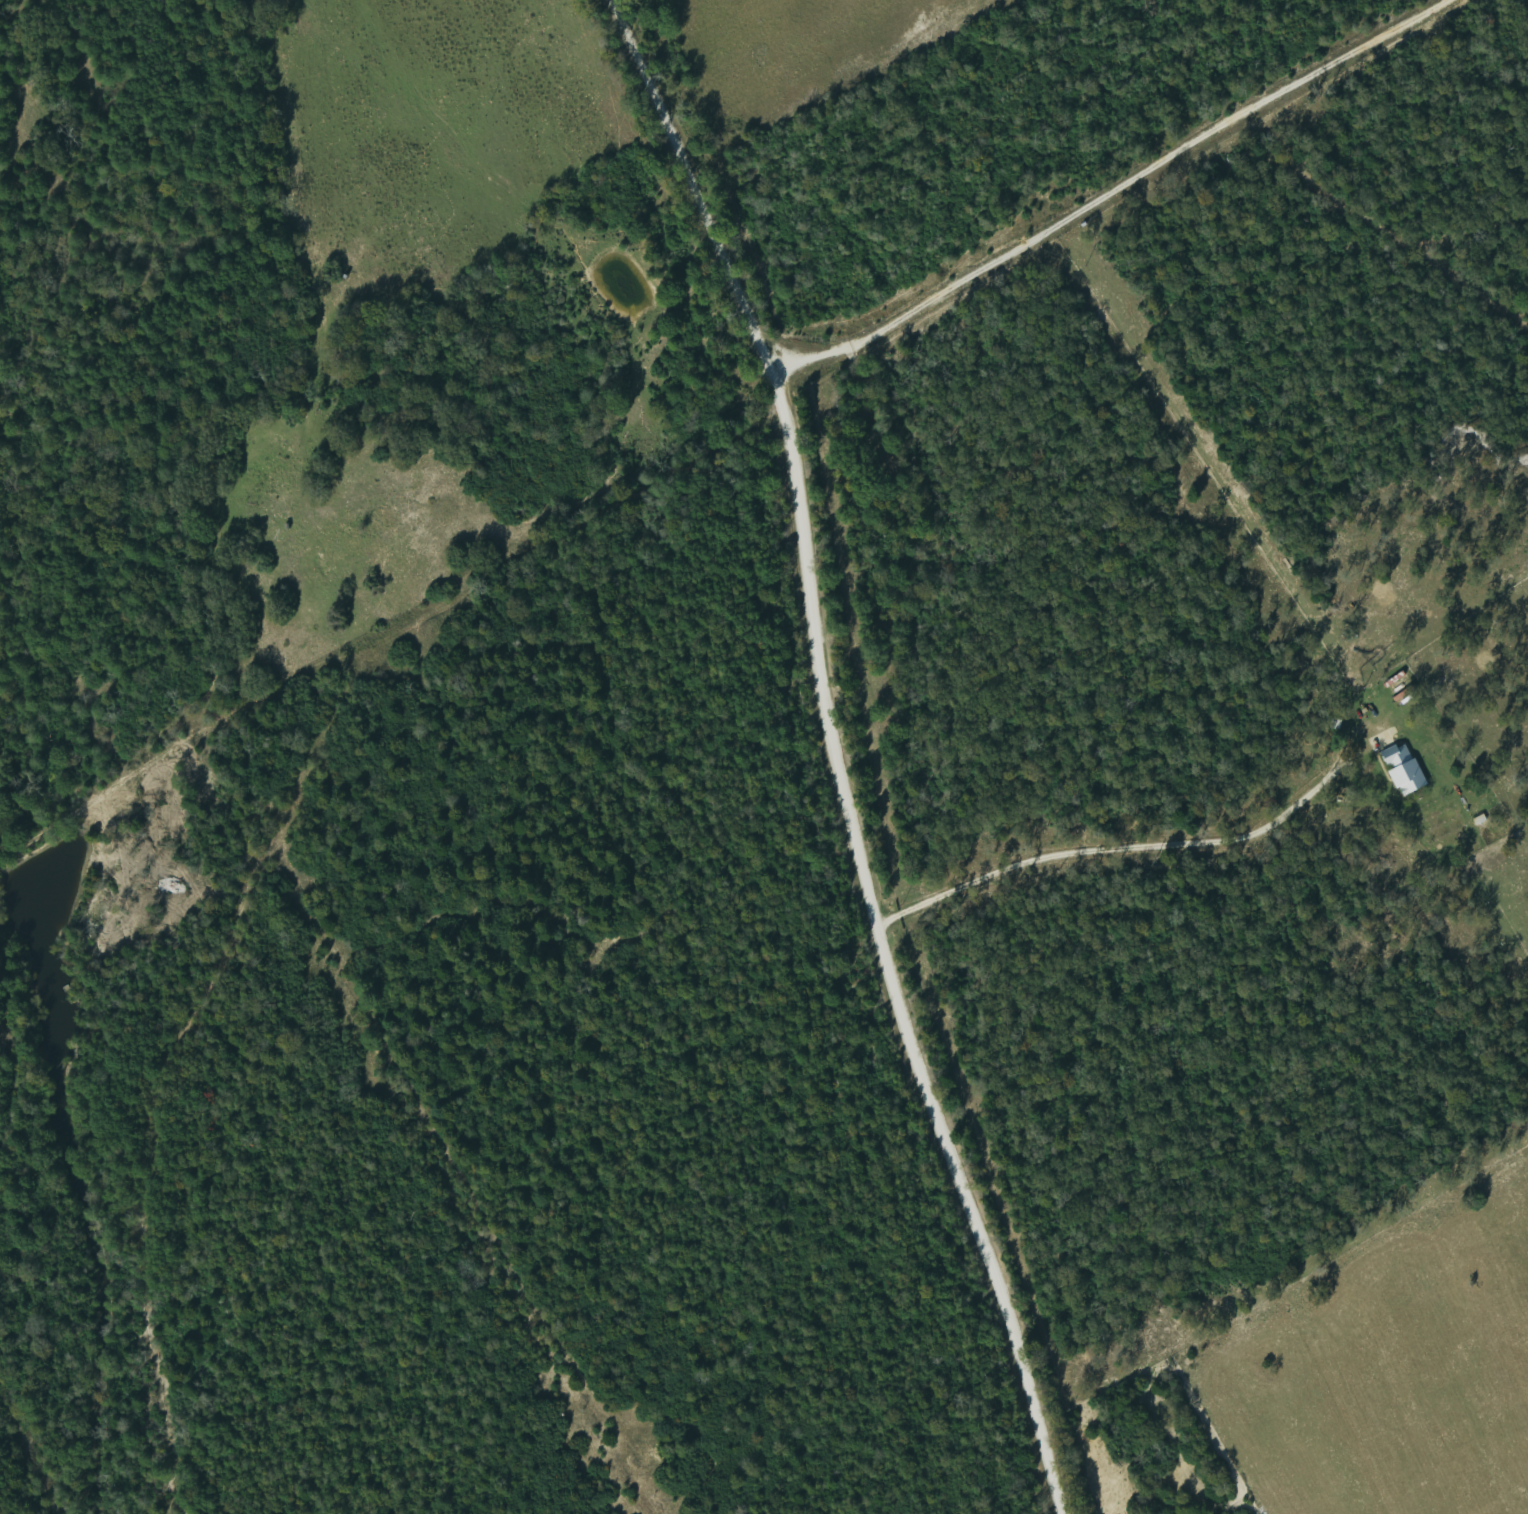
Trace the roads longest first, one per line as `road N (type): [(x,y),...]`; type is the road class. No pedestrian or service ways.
road 1 (residential): [(1056,1513),(1032,1409),(877,930),(833,745),(811,567),(772,370),(613,0)]

